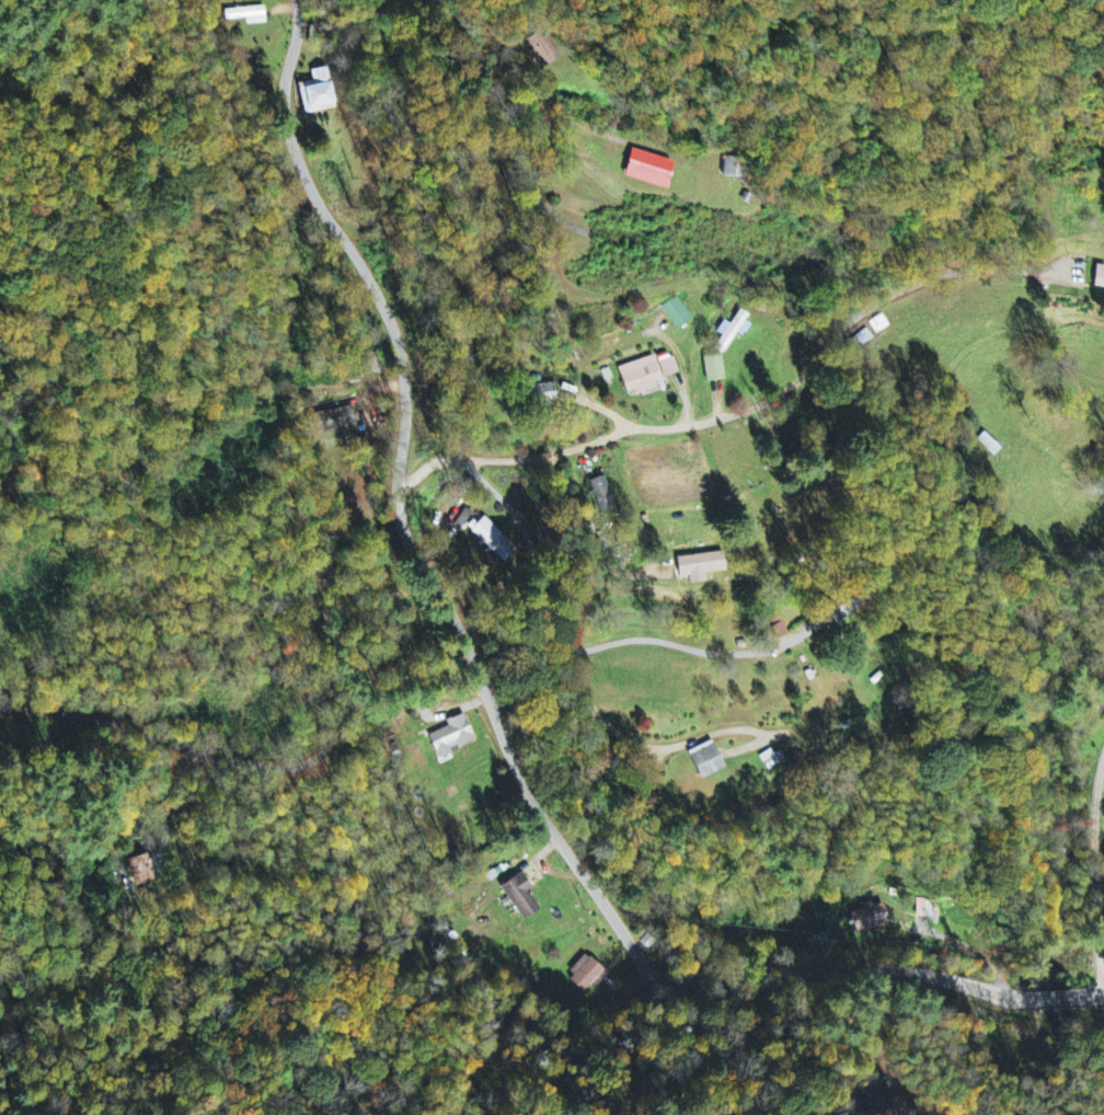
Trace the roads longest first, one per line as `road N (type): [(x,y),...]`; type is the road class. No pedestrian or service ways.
road 1 (residential): [(1103,994),(665,1001),(613,973),(493,800),(486,689)]
road 2 (residential): [(486,689),(373,473),(315,192),(299,186),(279,92),(295,0)]
road 3 (residential): [(1009,256),(870,295),(772,393),(712,418),(373,473)]
road 4 (residential): [(0,709),(99,716),(220,760),(296,770),(370,715),(486,689)]
road 5 (residential): [(426,0),(450,16),(487,80),(517,110),(683,157)]
road 6 (residential): [(447,462),(482,577),(499,584),(568,571)]
road 7 (residential): [(1103,964),(1095,921),(1103,767)]
road 8 (residential): [(0,857),(12,968),(0,1010)]

